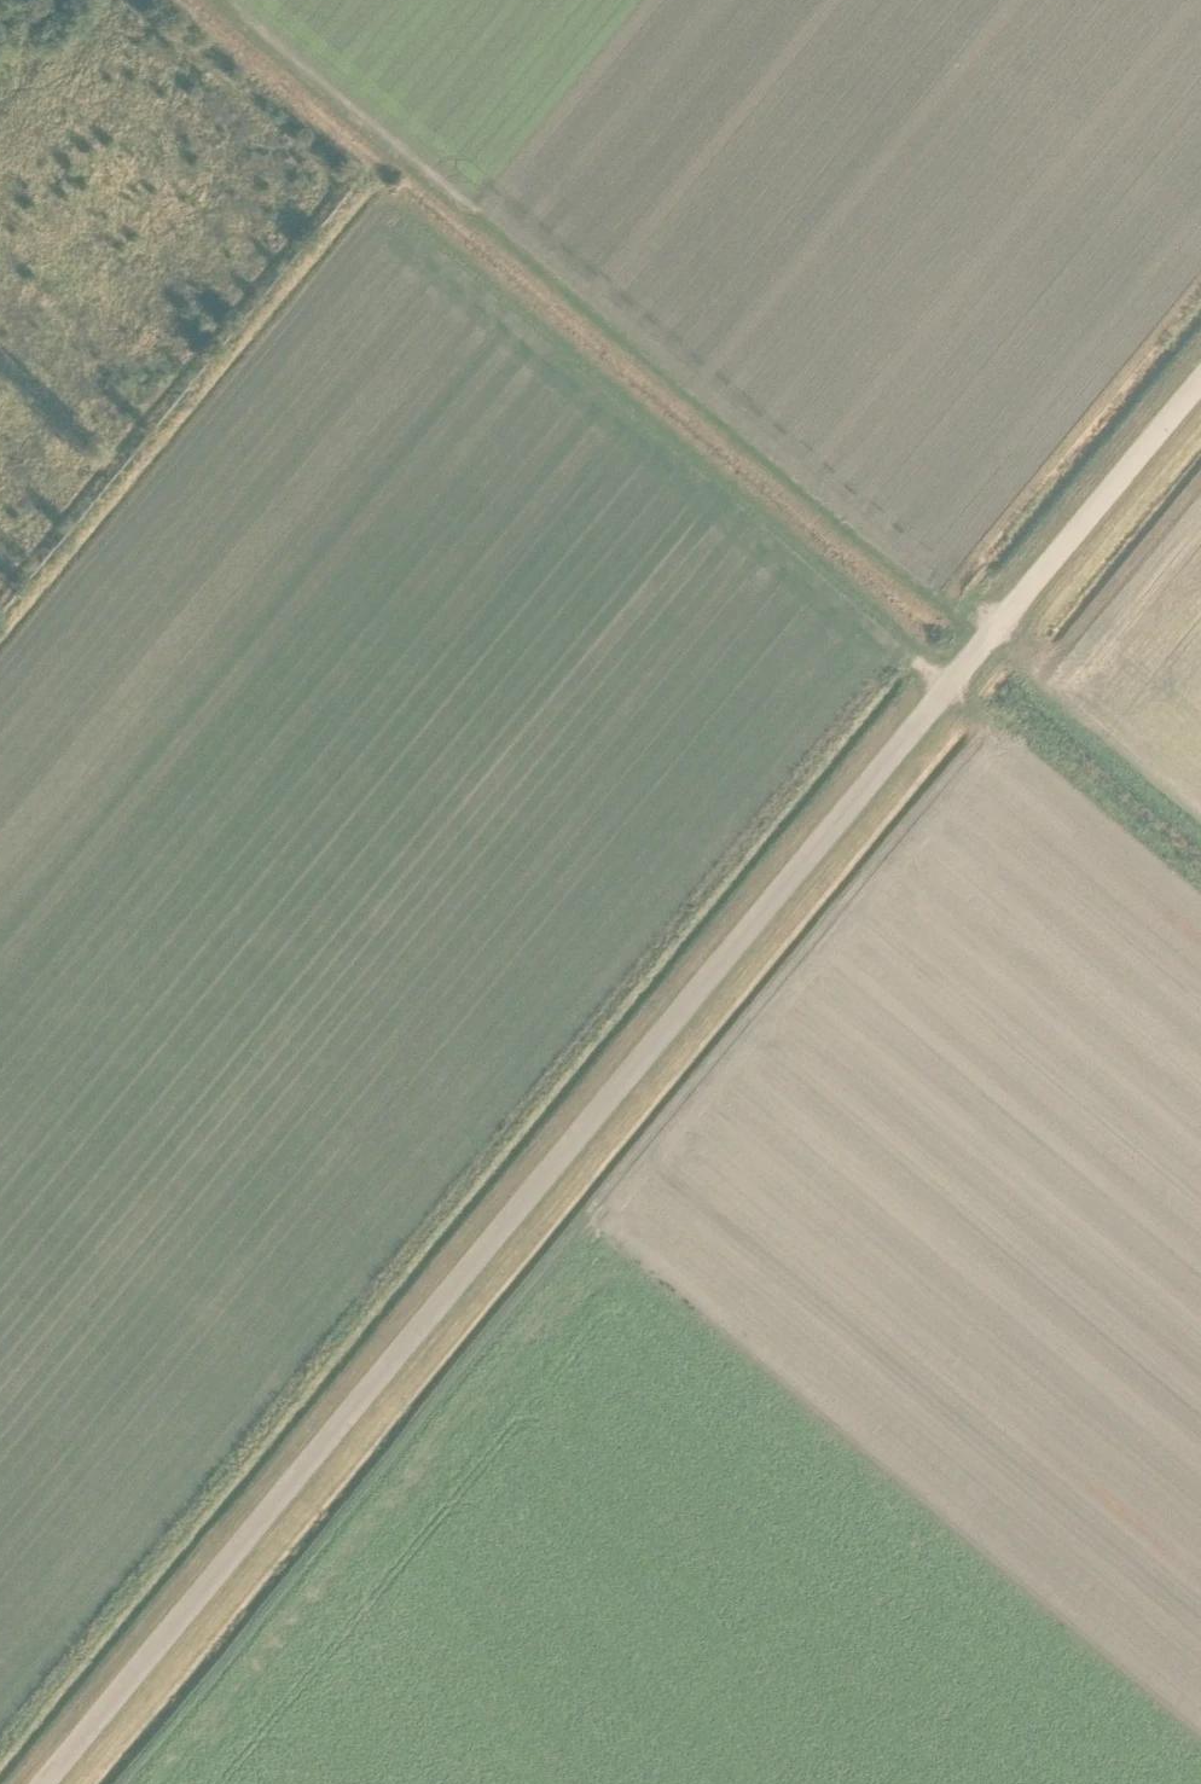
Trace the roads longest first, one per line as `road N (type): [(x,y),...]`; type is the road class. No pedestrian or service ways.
road 1 (unclassified): [(42,1783),(1200,380)]

